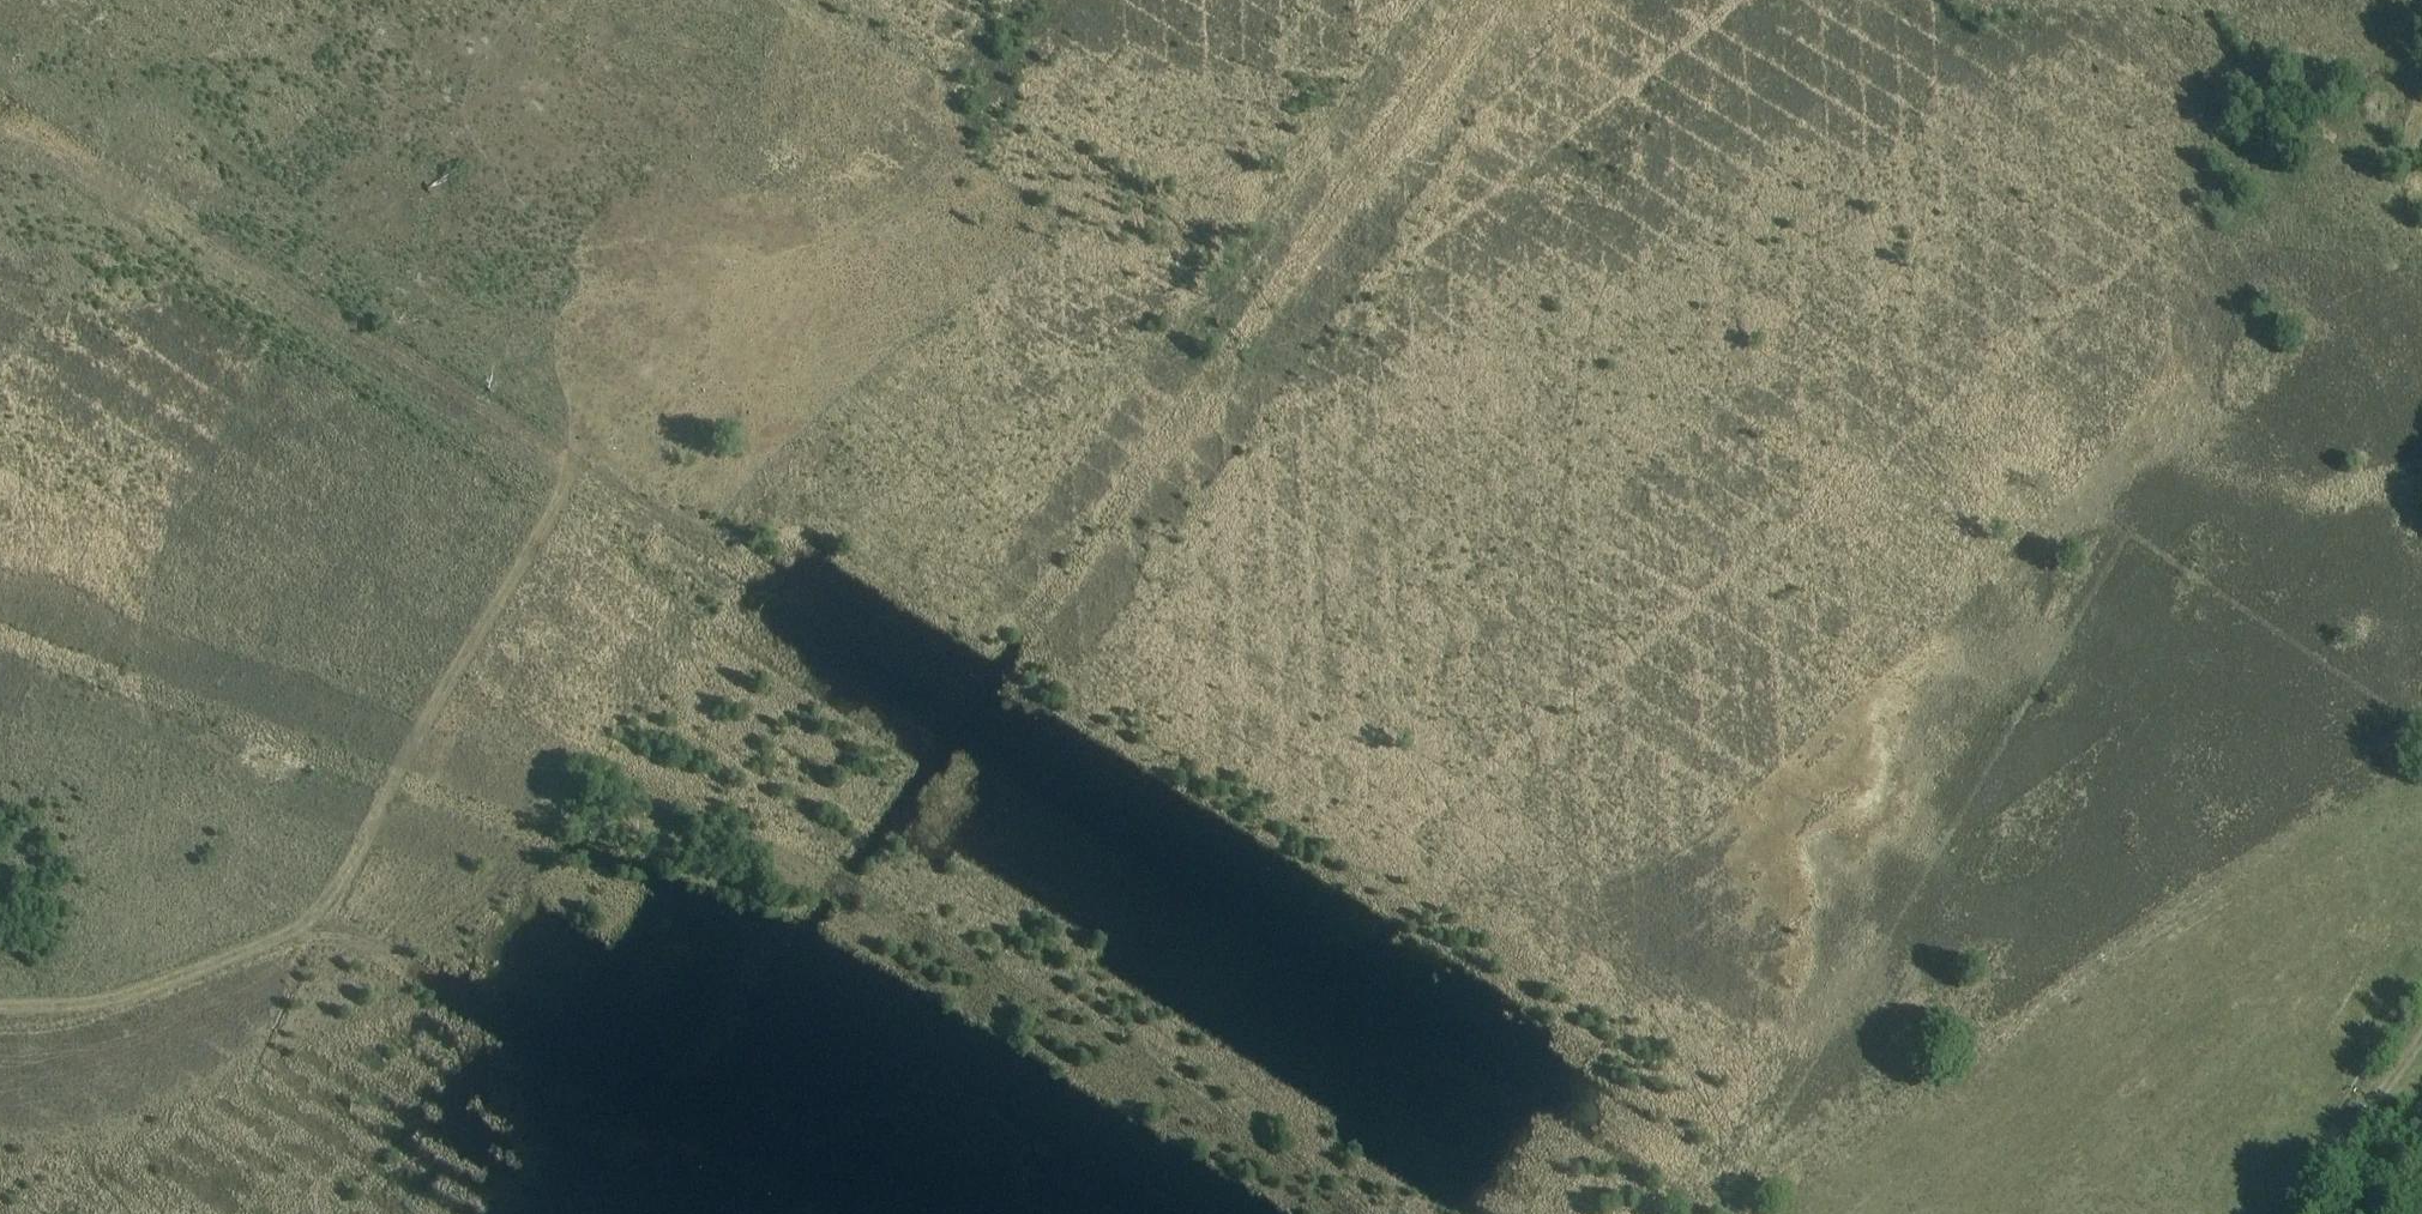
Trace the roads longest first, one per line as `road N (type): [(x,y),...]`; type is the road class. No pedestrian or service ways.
road 1 (track): [(0,1009),(81,1009),(303,933),(371,945),(397,961)]
road 2 (track): [(2301,1213),(2421,1032)]

